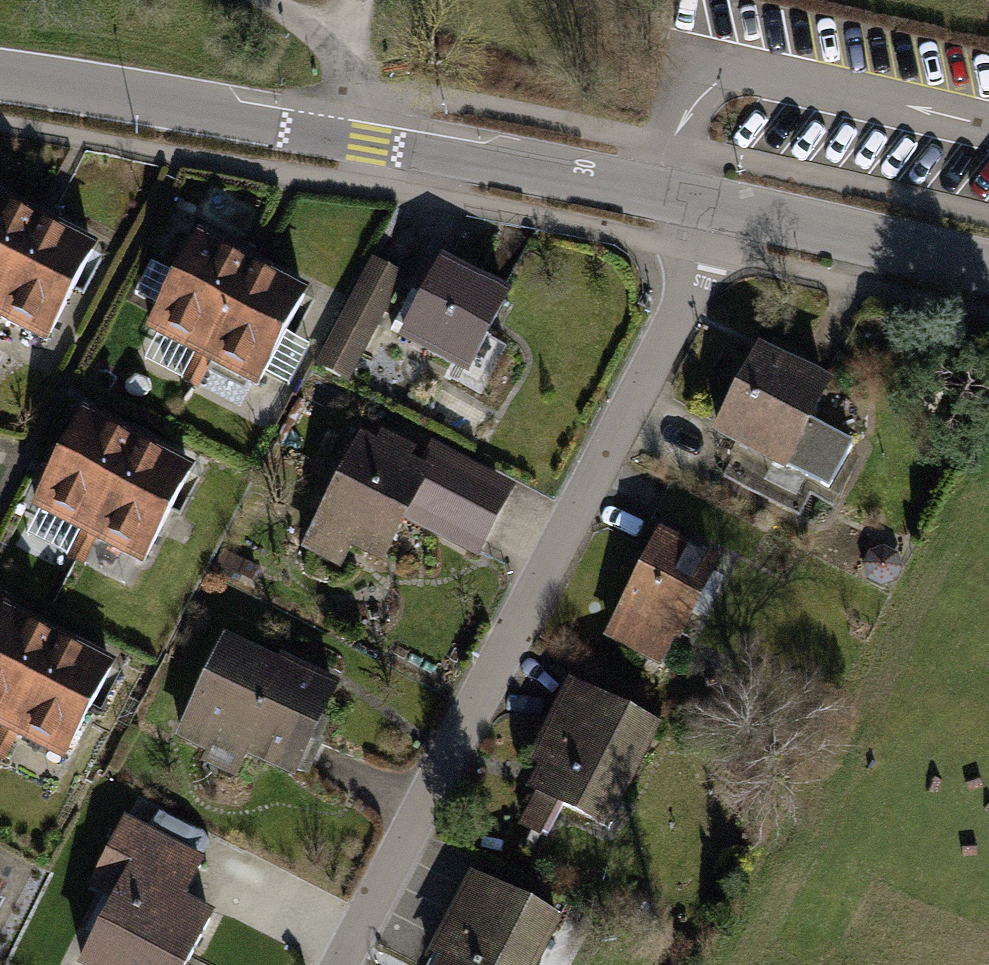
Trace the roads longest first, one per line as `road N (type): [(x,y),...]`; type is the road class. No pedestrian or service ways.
road 1 (residential): [(342,964),(685,303),(719,207)]
road 2 (residential): [(0,74),(369,133),(719,207)]
road 3 (residential): [(719,207),(988,273)]
road 4 (track): [(327,126),(343,55),(259,0)]

